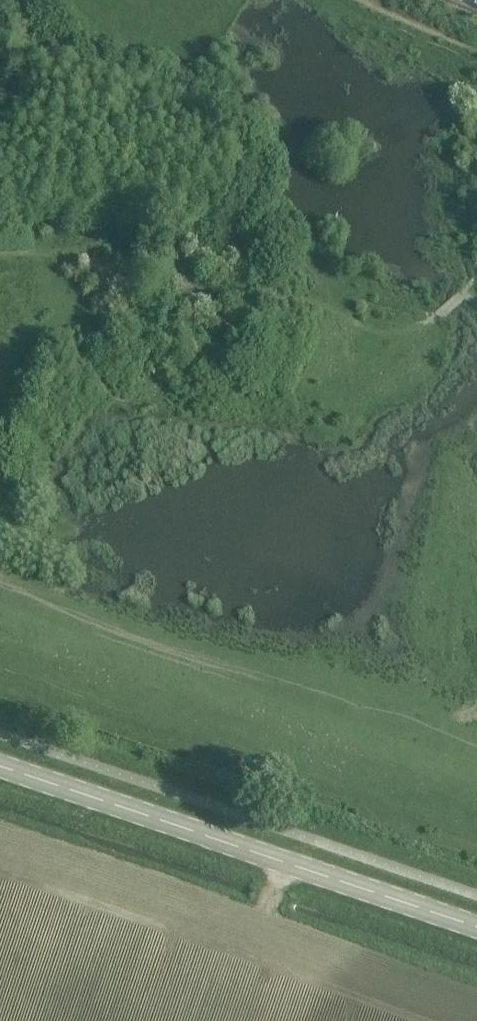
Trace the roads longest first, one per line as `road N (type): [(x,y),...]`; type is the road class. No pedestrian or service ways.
road 1 (secondary): [(476,925),(0,764)]

